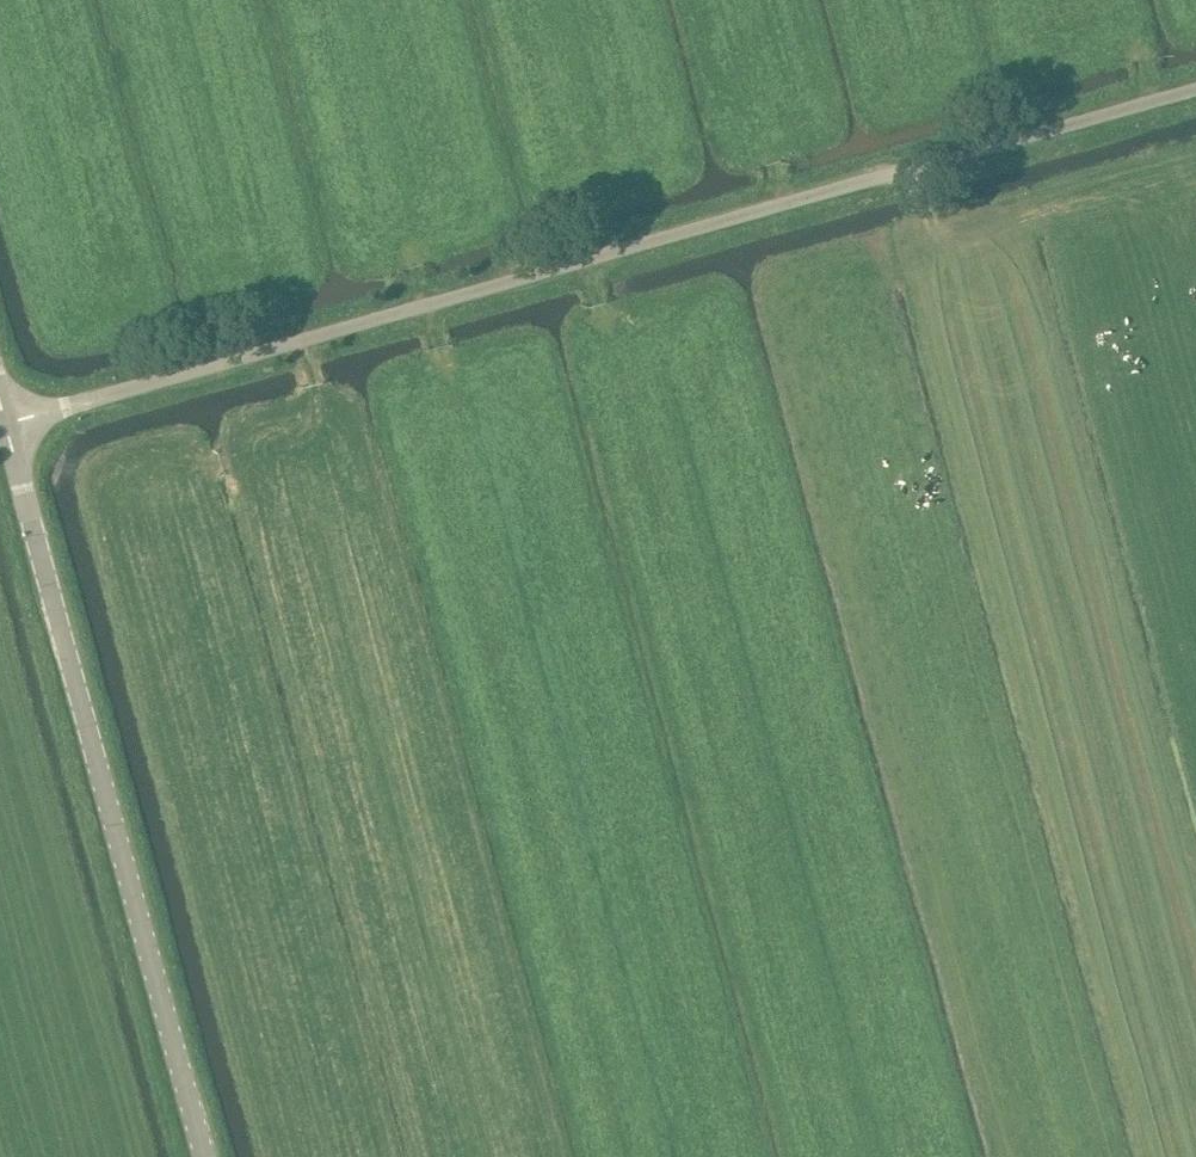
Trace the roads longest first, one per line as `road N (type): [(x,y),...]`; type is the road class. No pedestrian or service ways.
road 1 (unclassified): [(5,423),(1195,88)]
road 2 (unclassified): [(204,1156),(5,423)]

